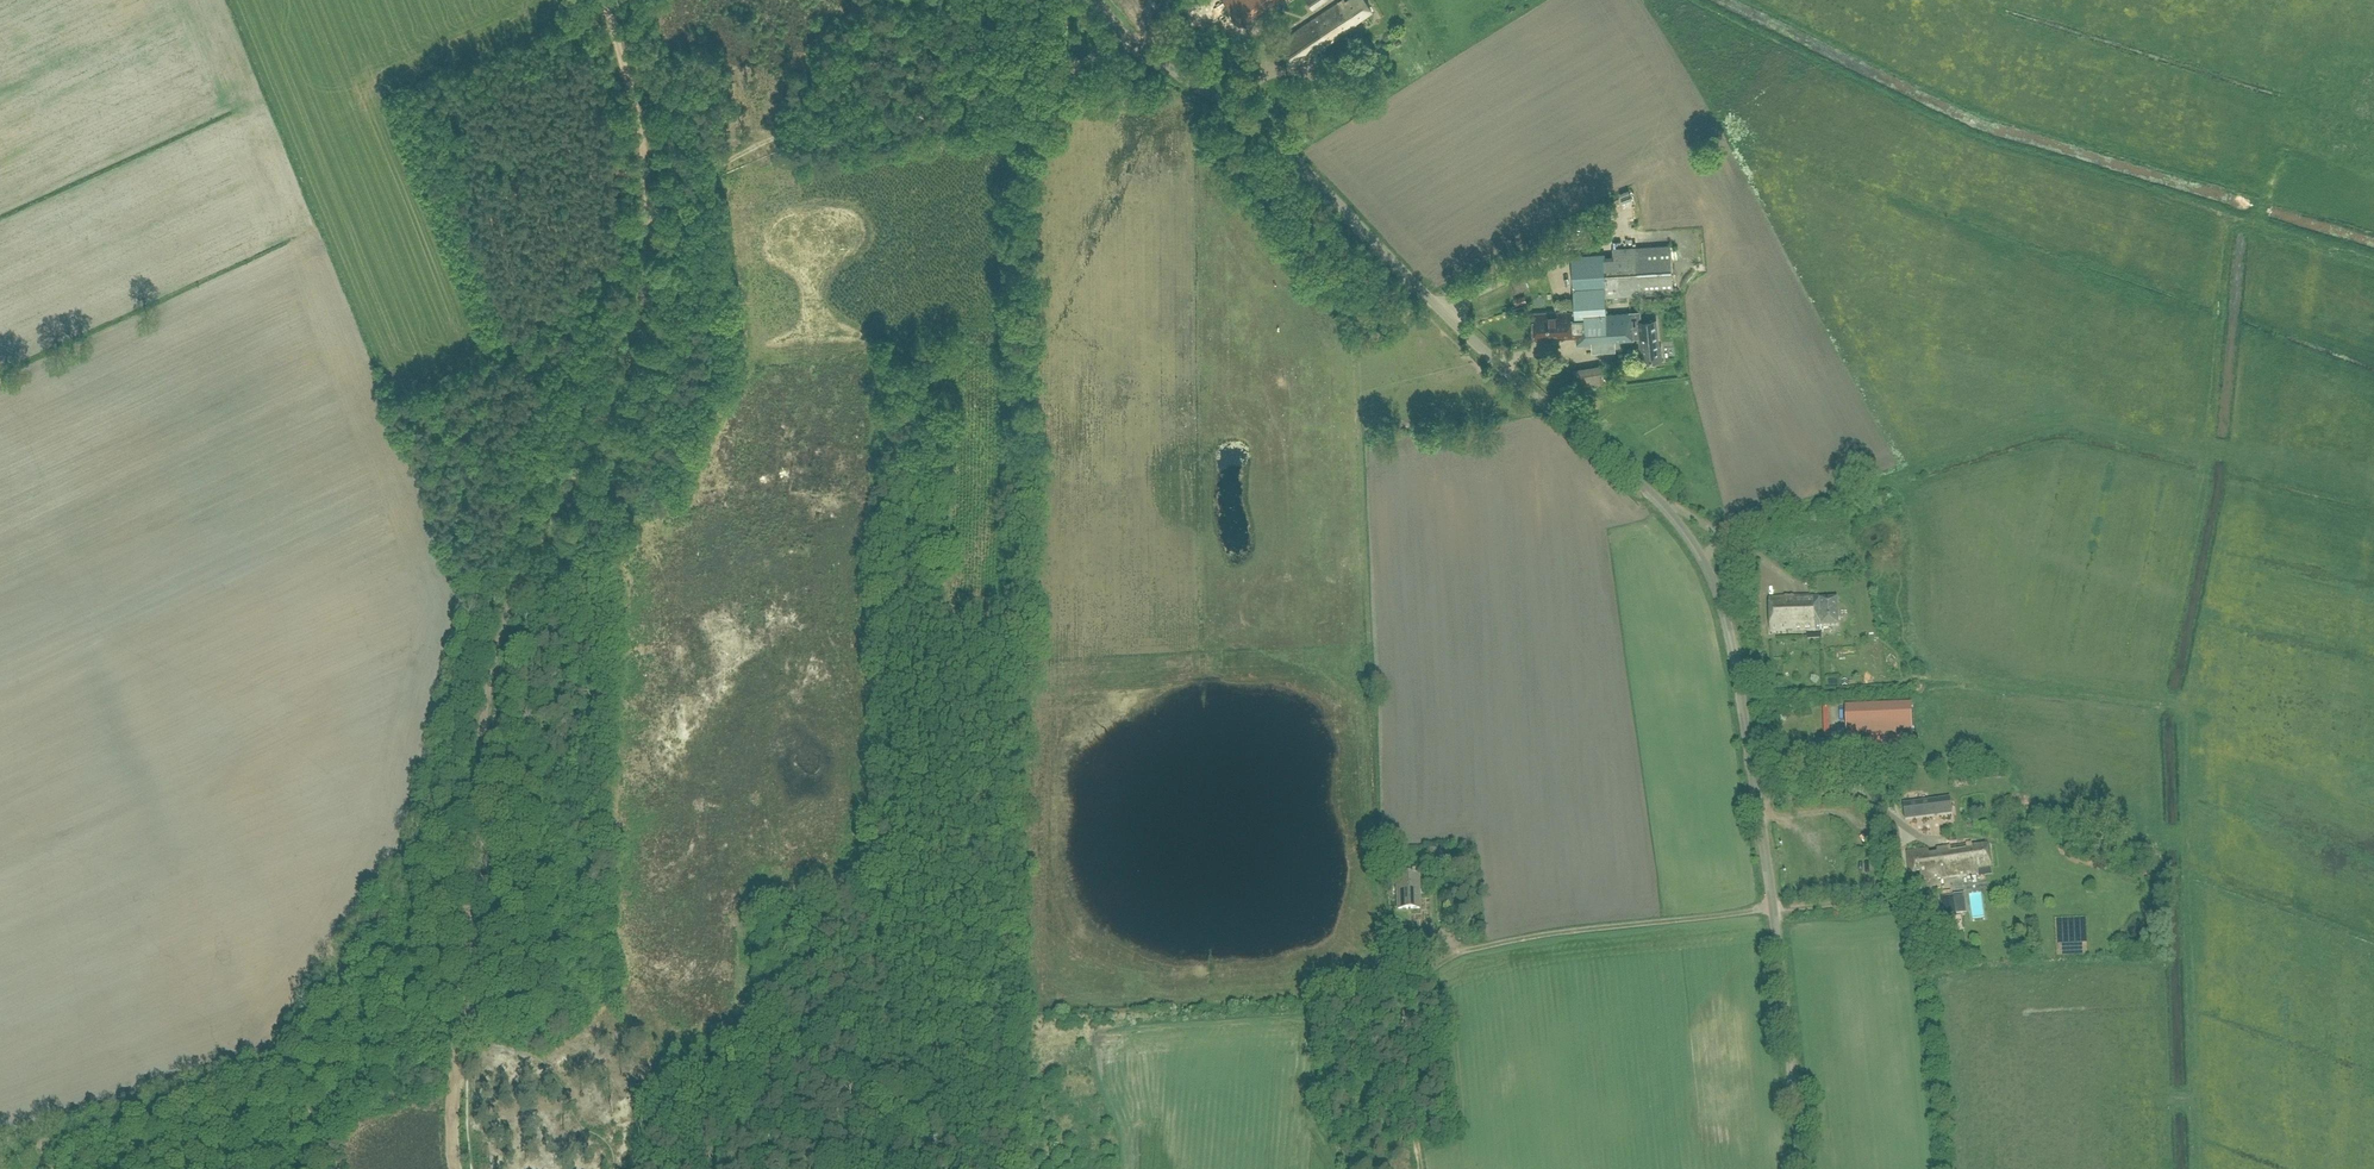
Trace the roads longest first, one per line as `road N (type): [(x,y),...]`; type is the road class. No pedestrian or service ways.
road 1 (unclassified): [(1803,1168),(1731,640),(1690,543),(1292,162),(1144,49),(1098,0)]
road 2 (track): [(478,774),(499,632),(613,390),(639,308),(647,193)]
road 3 (track): [(478,774),(271,1072),(39,1158)]
road 4 (track): [(457,1168),(453,1123),(478,774)]
road 5 (track): [(657,188),(904,87),(1022,69)]
road 6 (track): [(1772,907),(1453,945)]
road 7 (track): [(1416,1168),(1406,976),(1453,945)]
road 8 (track): [(647,193),(631,92),(604,0)]
road 9 (track): [(471,1031),(338,1039),(289,1053)]
road 10 (track): [(1885,815),(1775,817),(1756,807)]
road 11 (track): [(1022,69),(1144,49)]

